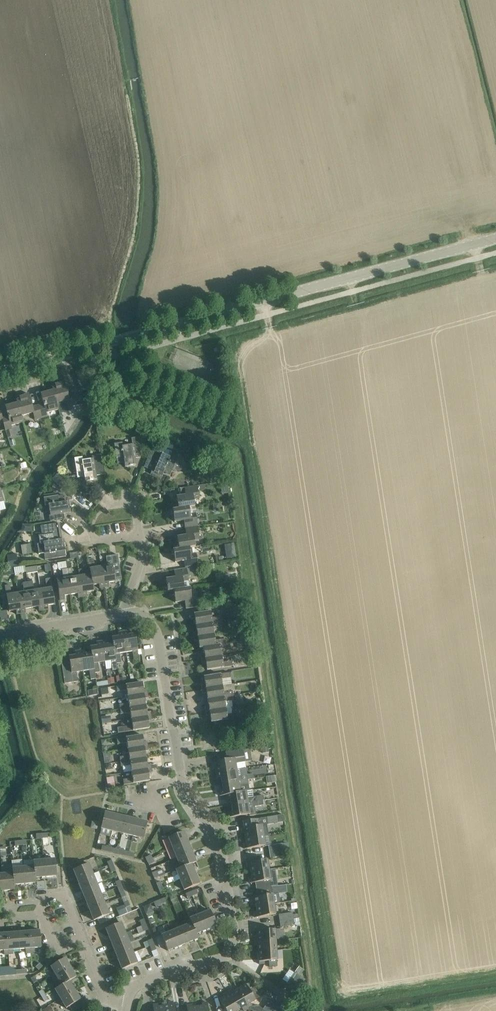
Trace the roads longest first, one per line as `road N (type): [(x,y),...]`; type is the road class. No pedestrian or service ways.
road 1 (tertiary): [(495,238),(30,362)]
road 2 (residential): [(128,1003),(134,986),(218,959),(233,945),(220,846),(183,780)]
road 3 (residential): [(183,780),(158,637),(142,615),(121,615)]
road 4 (residential): [(0,634),(121,615)]

